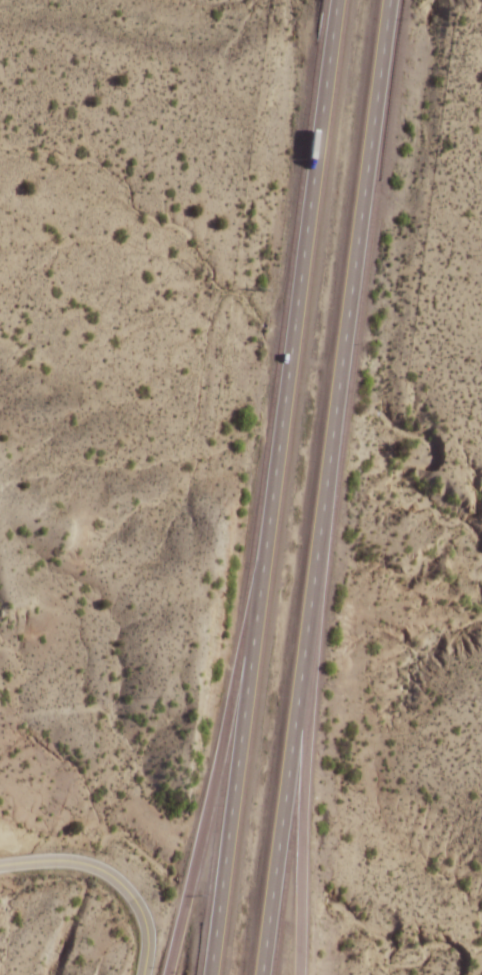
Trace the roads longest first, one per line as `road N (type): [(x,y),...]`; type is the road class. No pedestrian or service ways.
road 1 (motorway): [(337,0),(209,974)]
road 2 (motorway): [(261,974),(388,0)]
road 3 (motorway): [(265,559),(168,974)]
road 4 (motorway): [(299,974),(312,588)]
road 5 (residential): [(143,974),(144,919),(107,873),(73,861),(0,864)]
road 6 (track): [(158,699),(0,717)]

